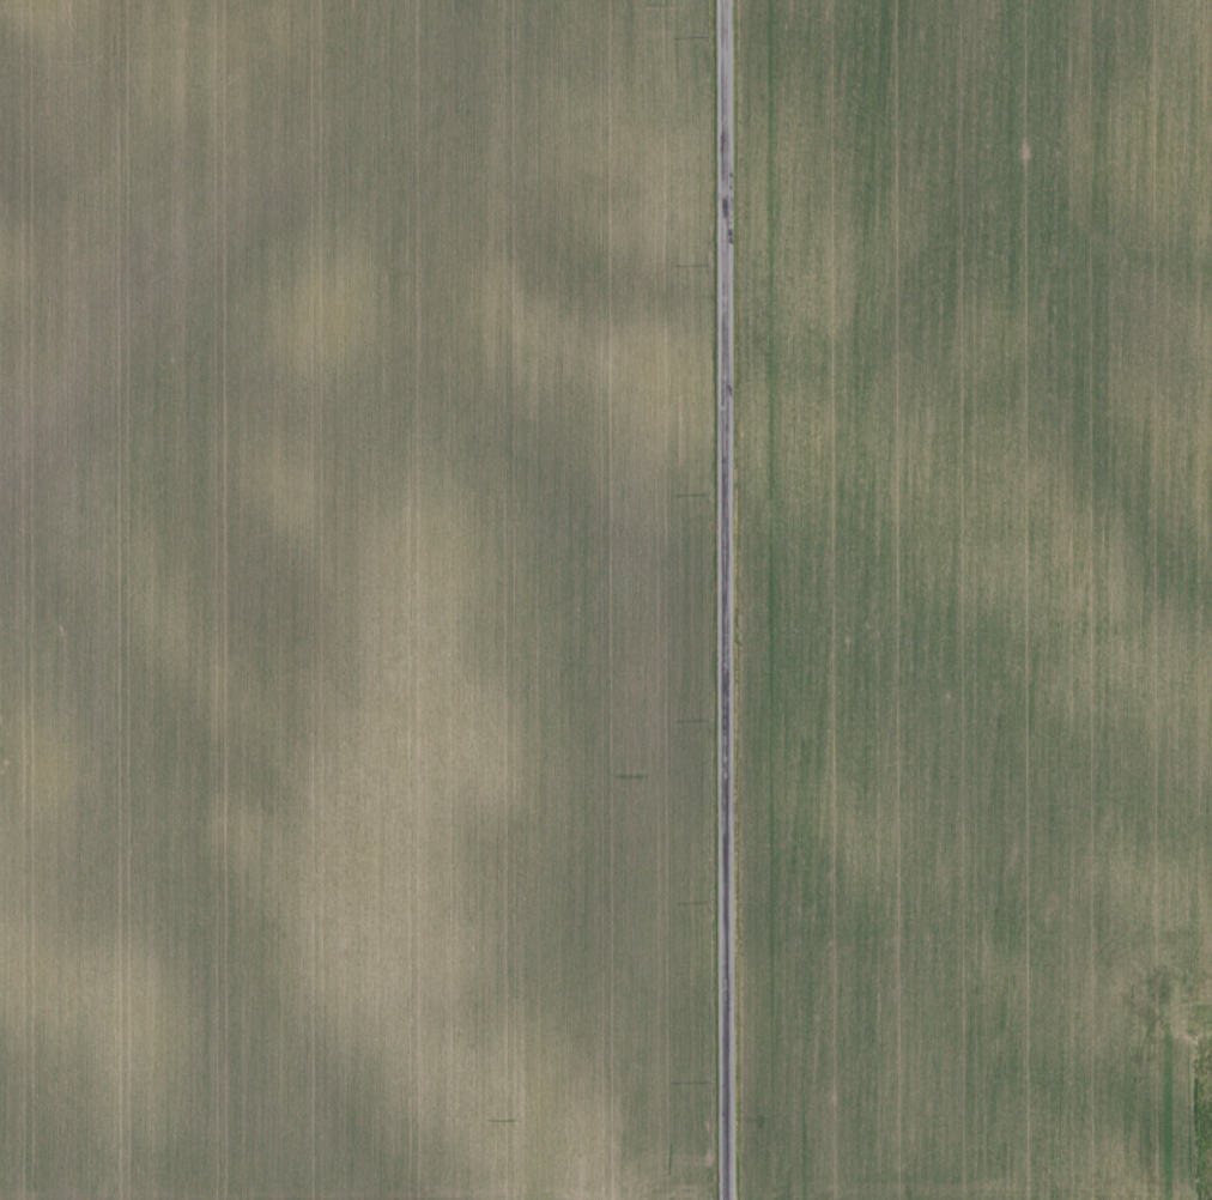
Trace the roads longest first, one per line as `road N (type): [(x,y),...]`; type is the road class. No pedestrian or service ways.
road 1 (residential): [(727,1199),(723,0)]

